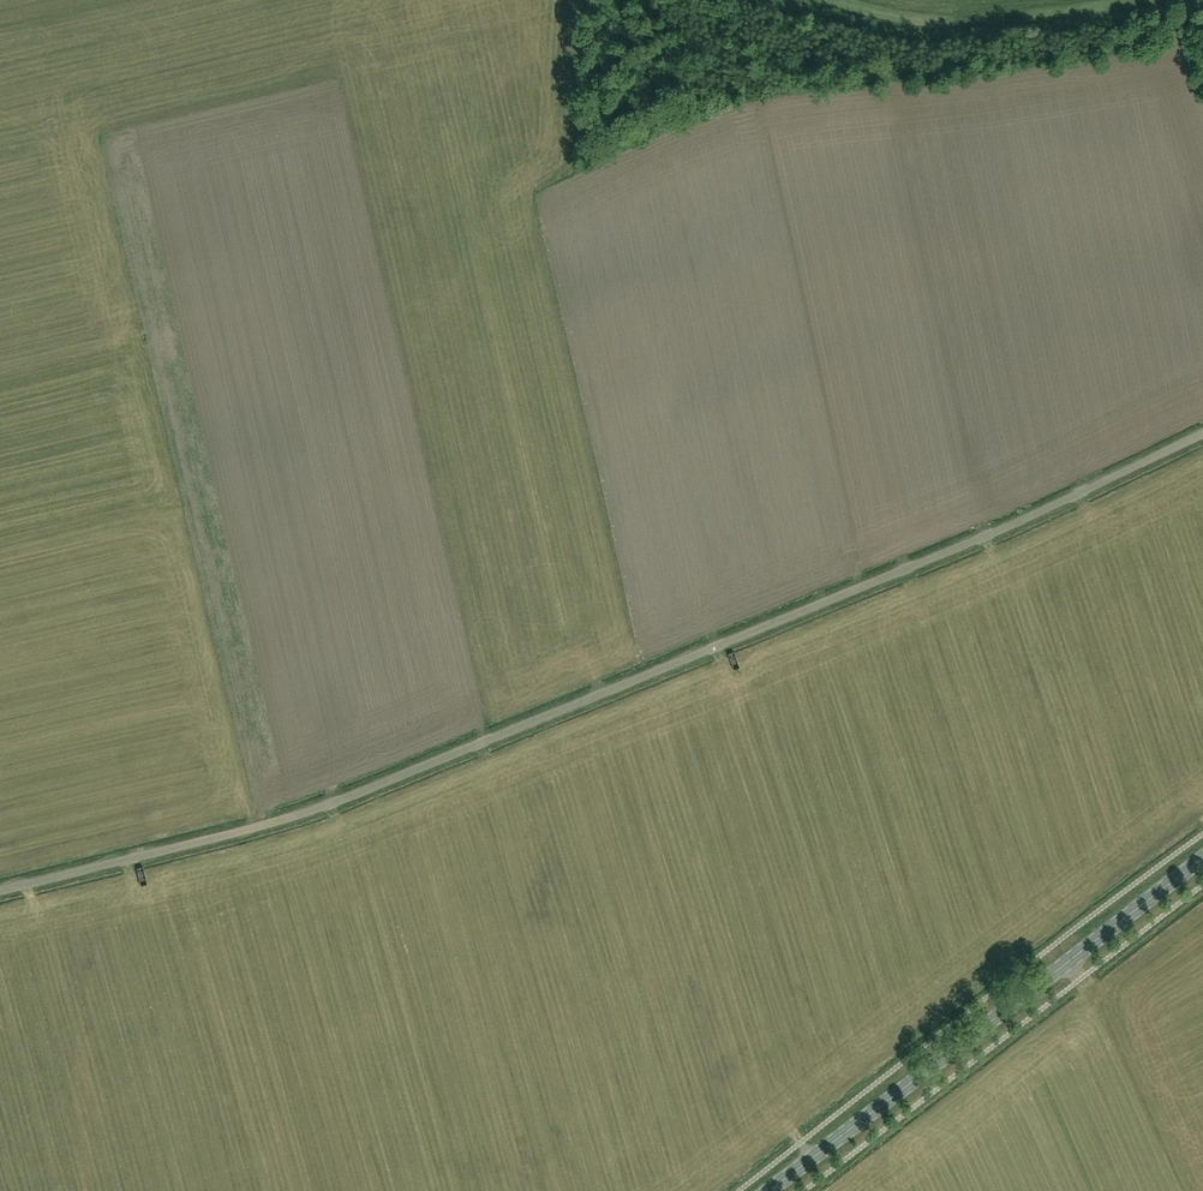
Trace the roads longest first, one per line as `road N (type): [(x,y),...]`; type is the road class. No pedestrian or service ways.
road 1 (unclassified): [(0,891),(300,816),(986,538),(1202,435)]
road 2 (primary): [(770,1190),(1202,860)]

